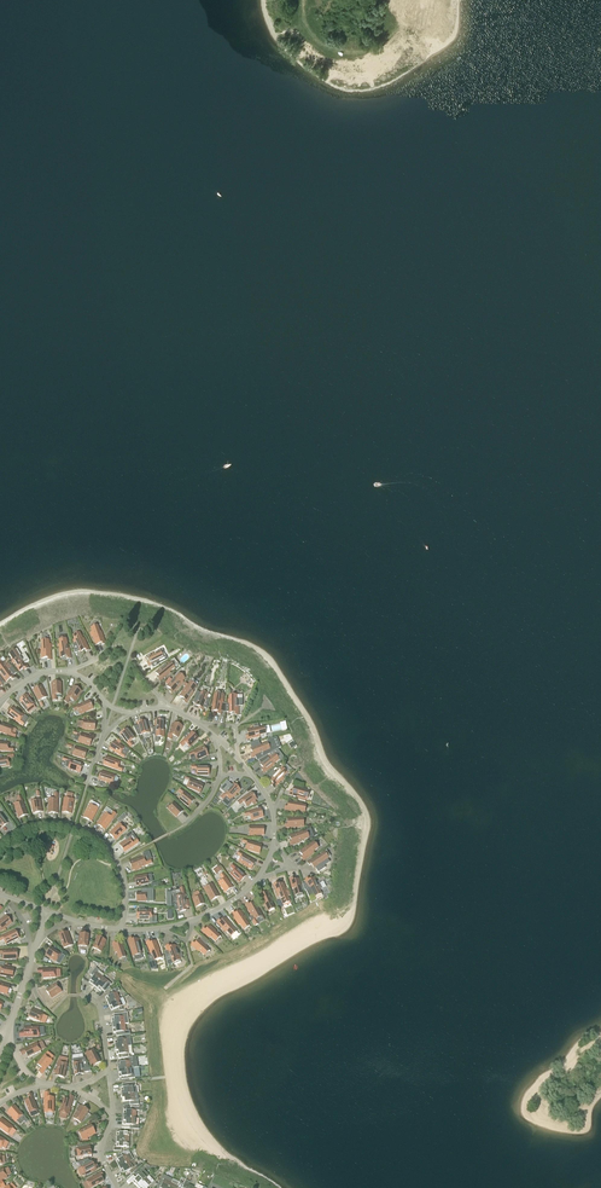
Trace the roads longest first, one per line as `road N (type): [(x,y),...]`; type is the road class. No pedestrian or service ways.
road 1 (residential): [(0,842),(37,823),(91,833),(121,869),(121,929)]

